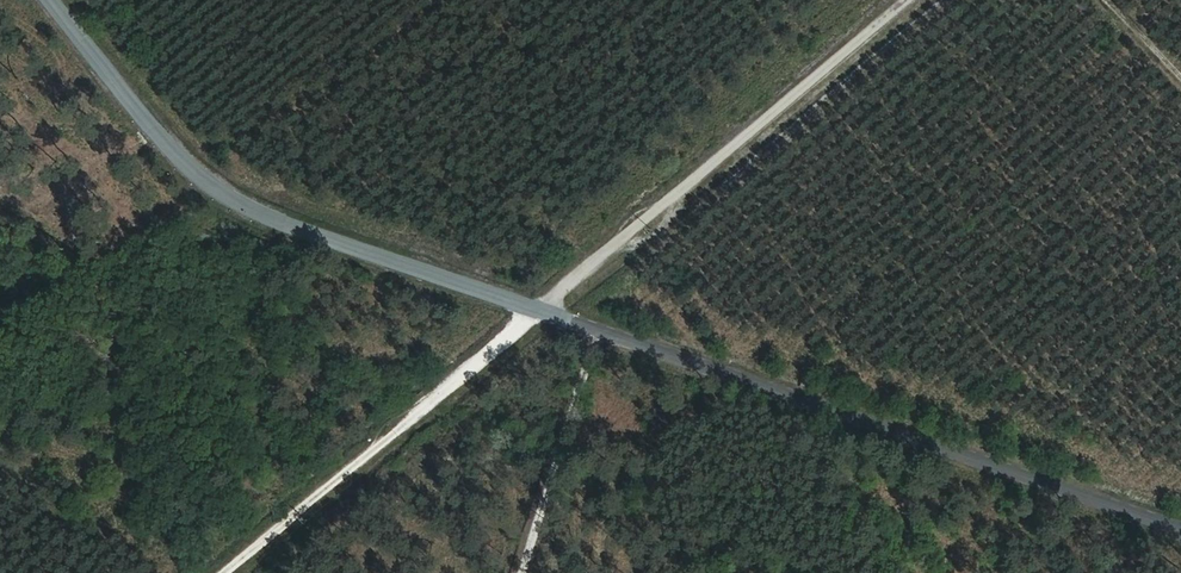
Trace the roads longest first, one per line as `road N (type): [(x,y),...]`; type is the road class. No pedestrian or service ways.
road 1 (tertiary): [(1180,536),(240,215),(167,149),(48,0)]
road 2 (track): [(223,572),(903,0)]

